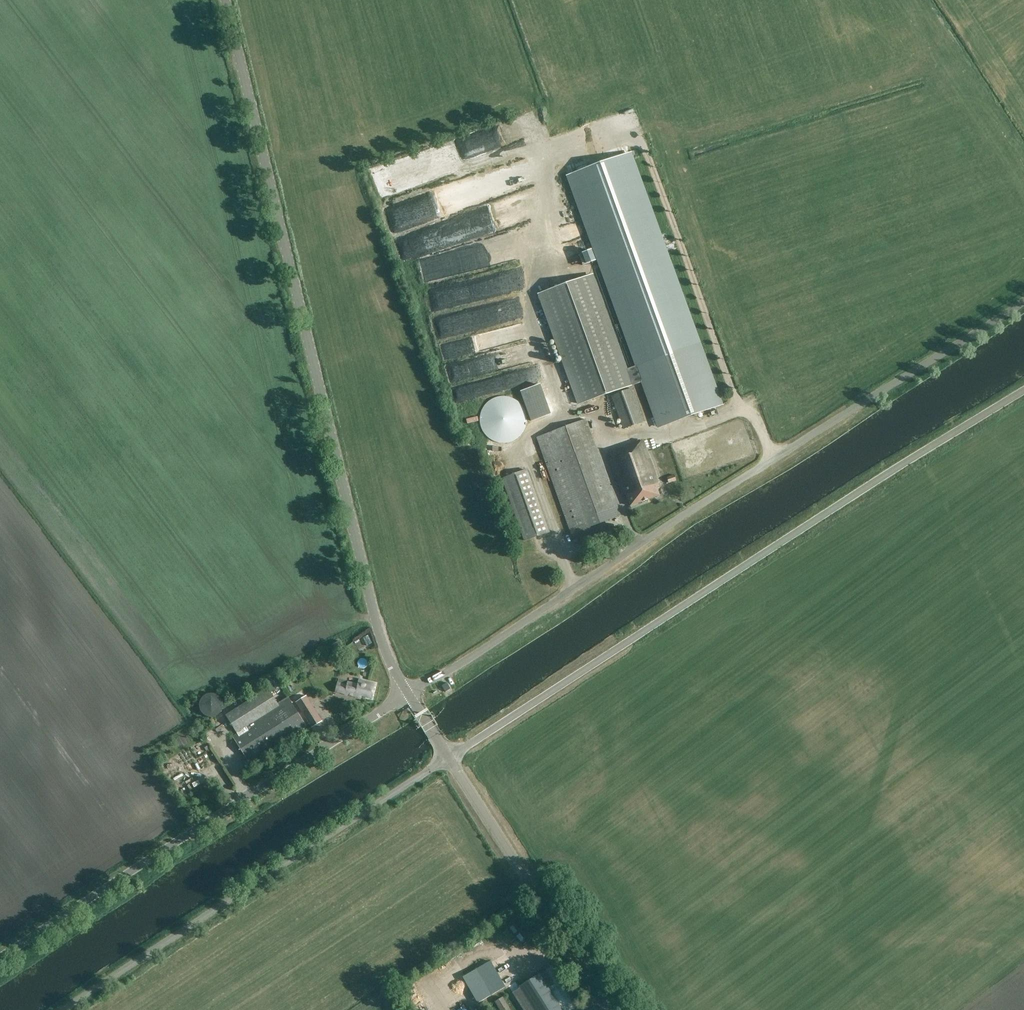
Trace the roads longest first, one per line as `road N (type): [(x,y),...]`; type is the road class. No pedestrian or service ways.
road 1 (unclassified): [(408,694),(1023,295)]
road 2 (unclassified): [(408,694),(368,596),(222,0)]
road 3 (unclassified): [(448,758),(1023,389)]
road 4 (unclassified): [(0,950),(408,694)]
road 5 (unclassified): [(63,1009),(448,758)]
road 6 (unclassified): [(610,1009),(448,758)]

